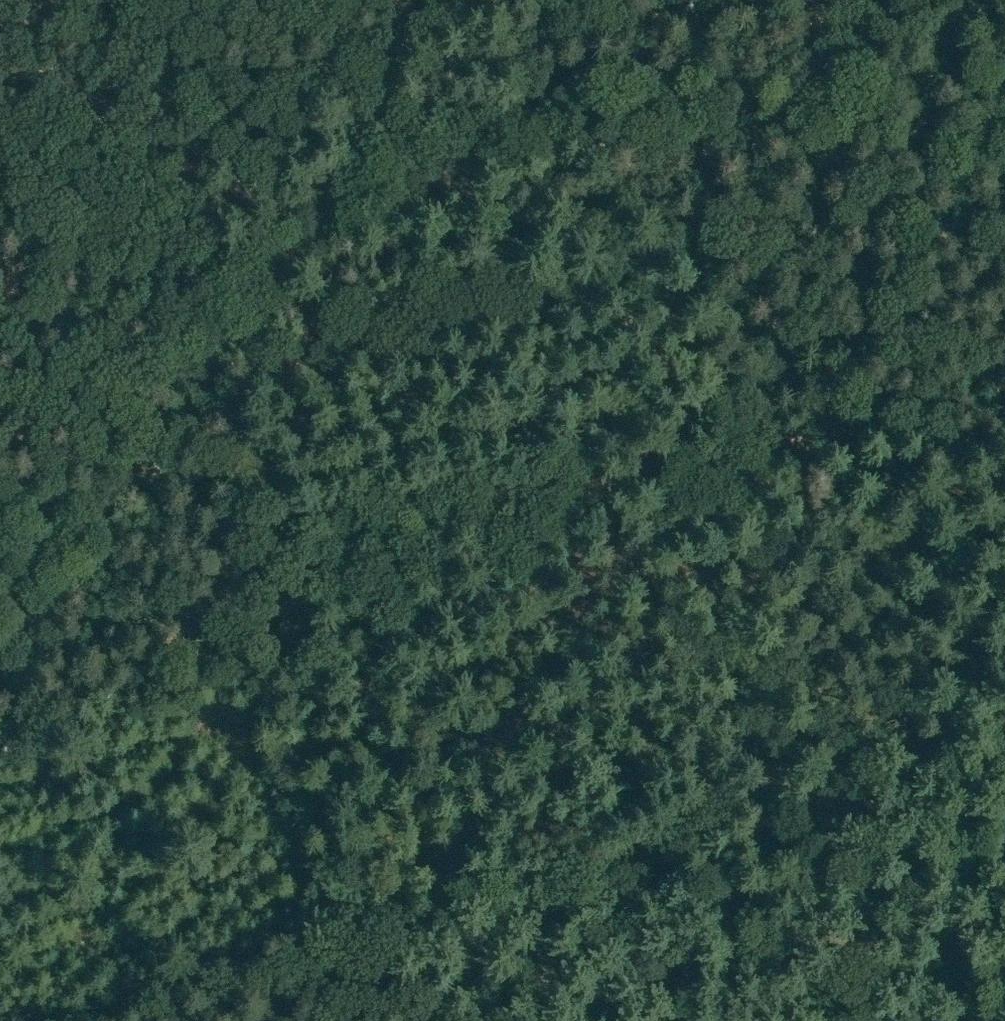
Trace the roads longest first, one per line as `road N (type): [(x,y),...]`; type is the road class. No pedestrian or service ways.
road 1 (track): [(0,585),(359,167),(496,107),(583,84),(666,78),(799,94),(1004,152)]
road 2 (track): [(467,1020),(344,938),(309,935),(53,1020)]
road 3 (track): [(1004,952),(761,1020)]

